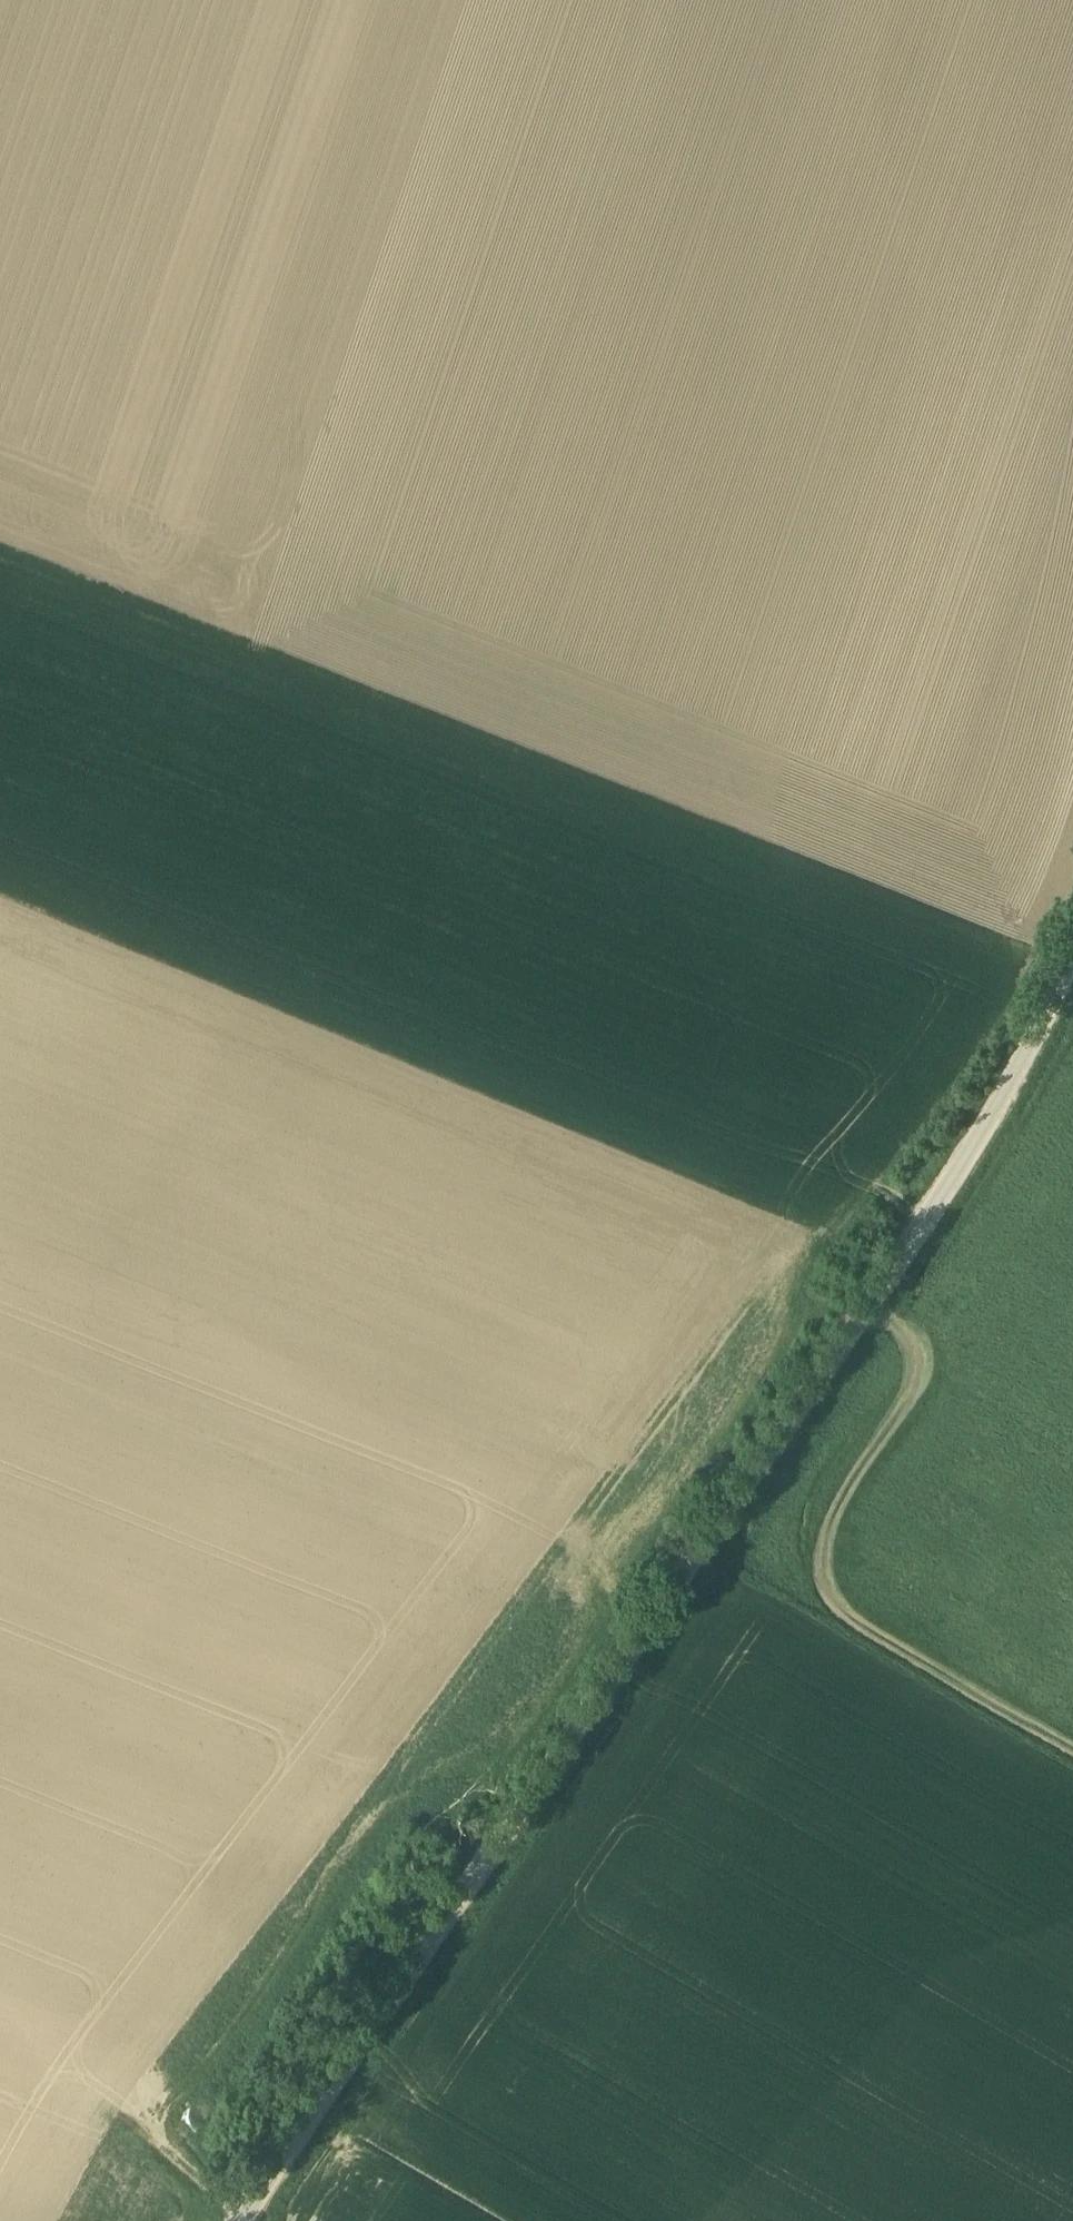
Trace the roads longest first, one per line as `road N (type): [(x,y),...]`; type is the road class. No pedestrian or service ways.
road 1 (unclassified): [(240,2220),(955,1170),(1072,958)]

